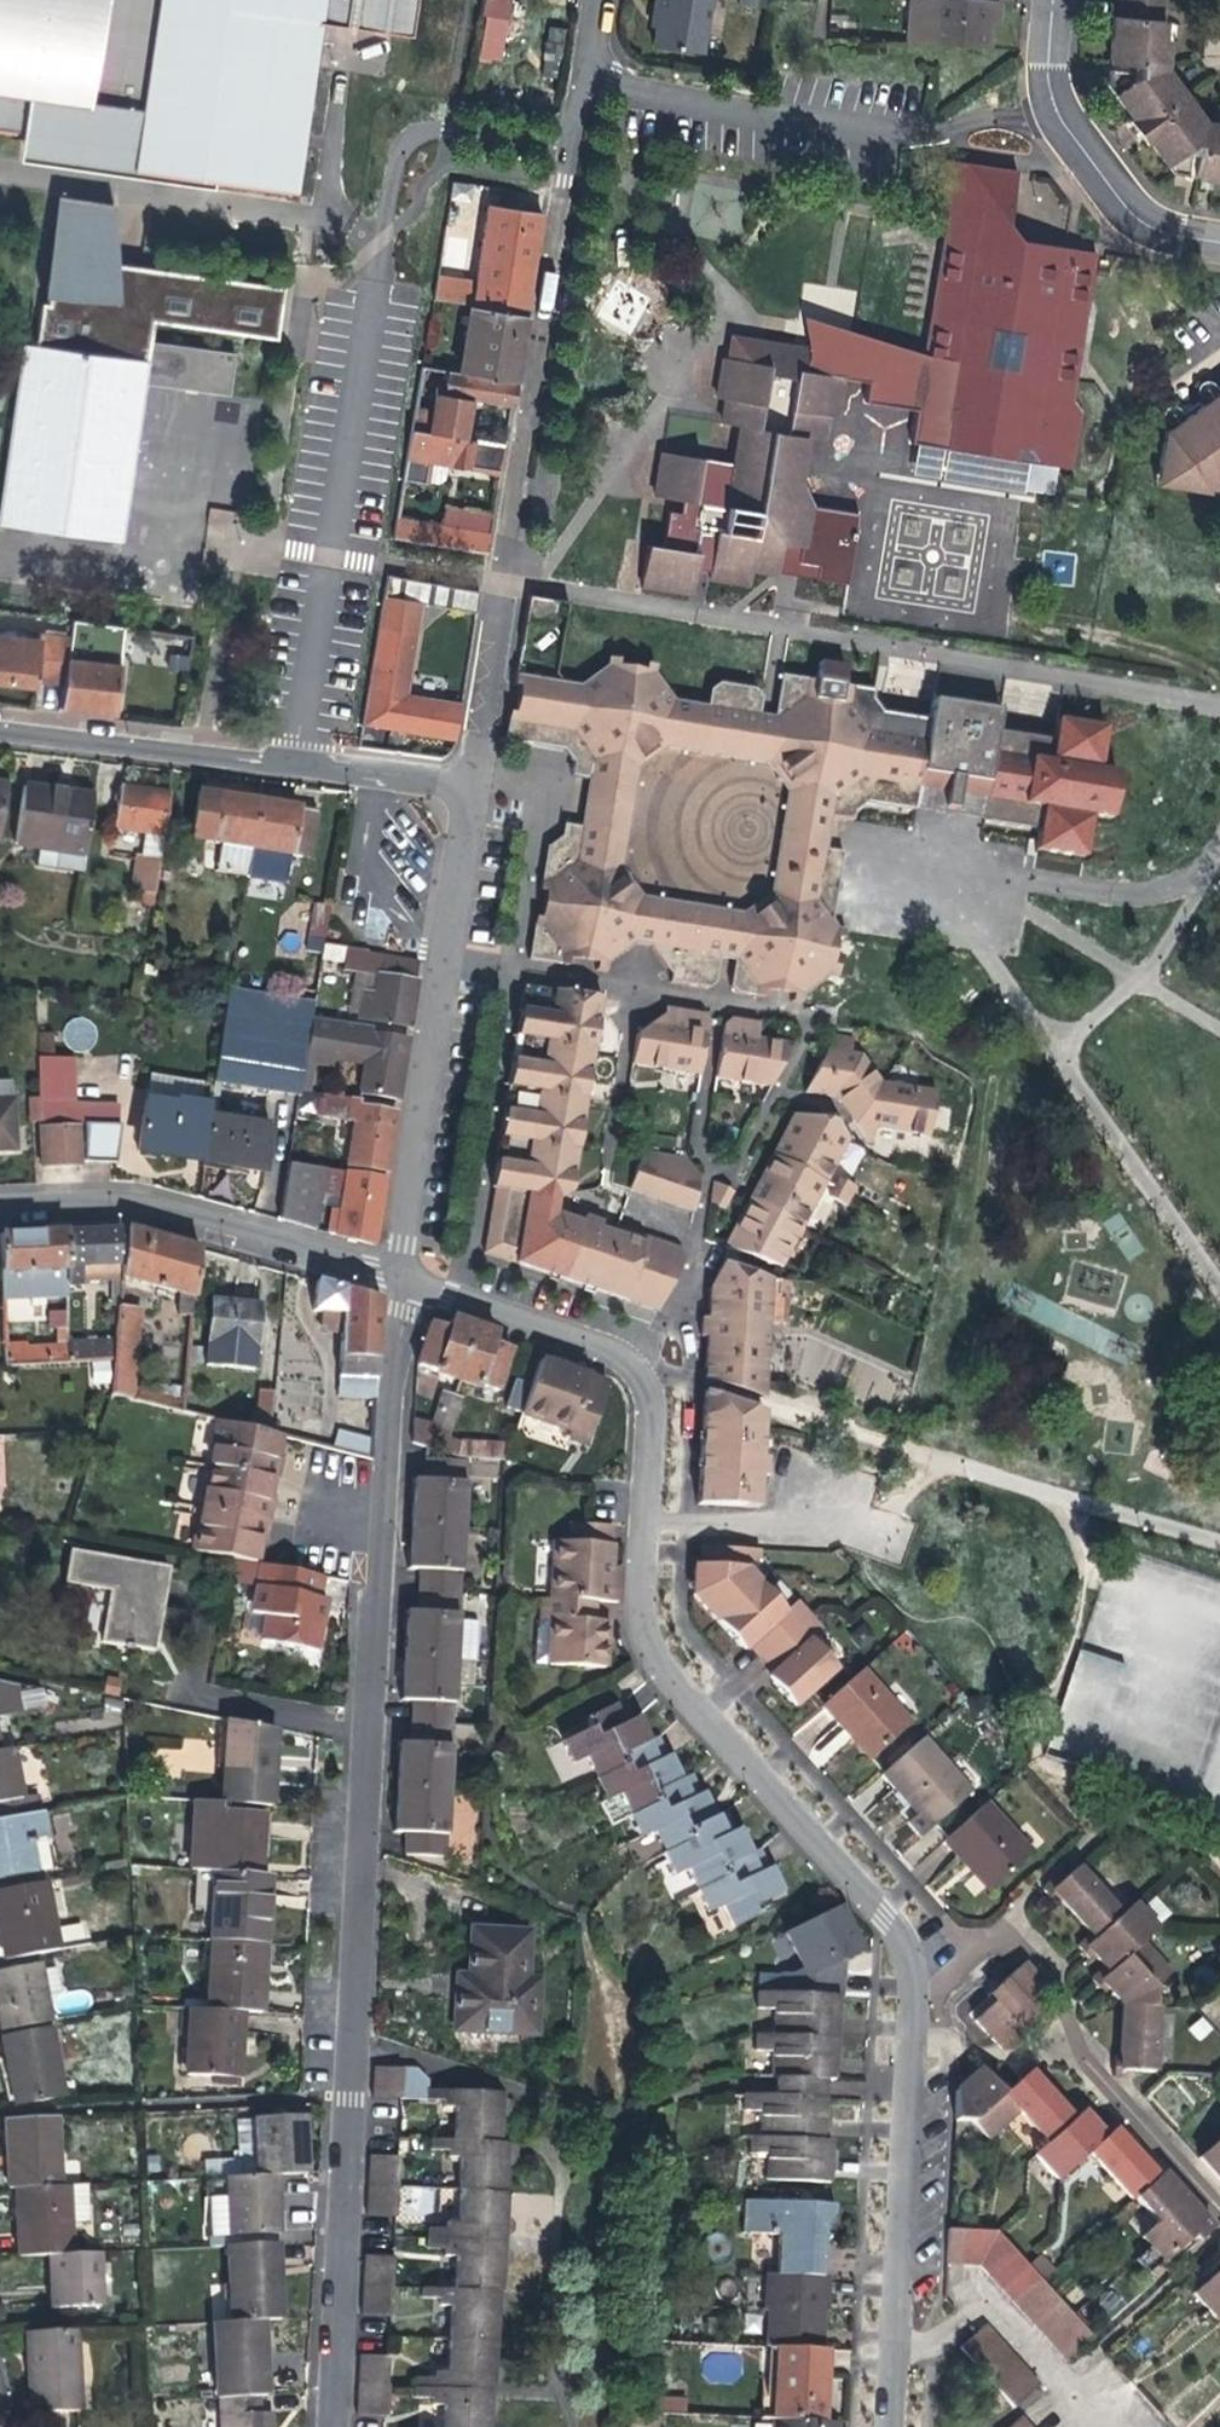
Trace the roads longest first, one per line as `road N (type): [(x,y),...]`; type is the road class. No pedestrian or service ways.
road 1 (residential): [(882,2426),(904,1994),(899,1952),(870,1900),(655,1661),(631,1594),(640,1393),(627,1360),(582,1330),(407,1274)]
road 2 (residential): [(331,2426),(344,2041),(407,1274)]
road 3 (residential): [(582,44),(644,92),(929,141),(1049,113)]
road 4 (residential): [(407,1274),(453,955),(463,803)]
road 5 (residential): [(0,726),(430,780),(463,803)]
road 6 (residential): [(0,1204),(120,1199),(407,1274)]
road 7 (residential): [(1049,113),(1112,200),(1163,227),(1219,237)]

